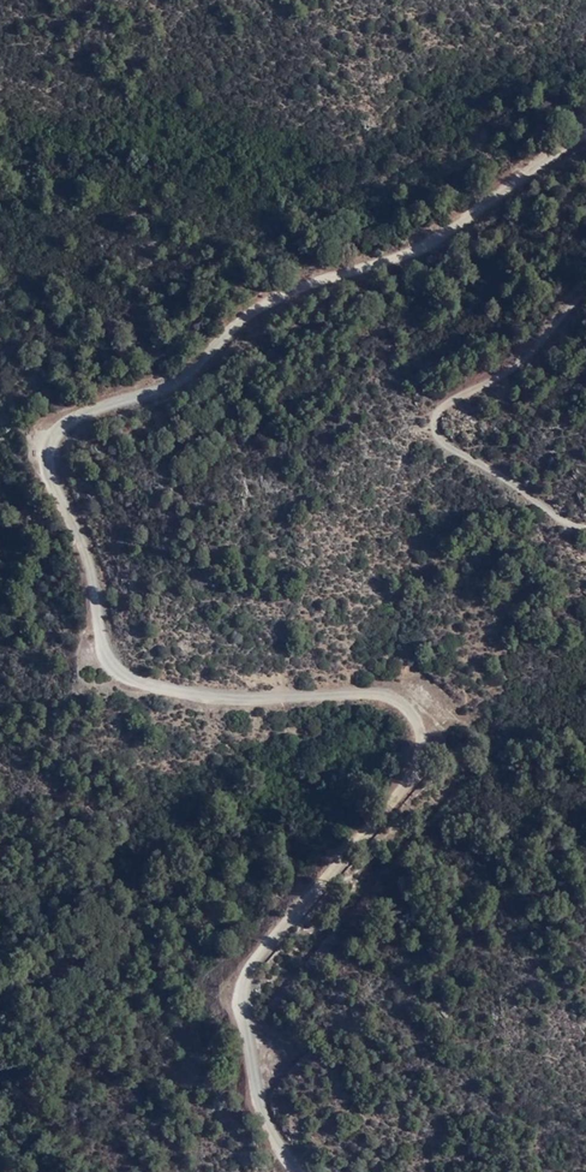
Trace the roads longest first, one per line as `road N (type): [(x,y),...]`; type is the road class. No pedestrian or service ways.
road 1 (track): [(585,138),(426,243),(271,300),(183,380),(79,415),(40,454),(87,556),(114,671),(189,693),(371,692),(395,697),(421,728),(417,774),(245,975),(243,1009),(260,1103),(296,1171)]
road 2 (track): [(585,289),(526,359),(443,404),(433,420),(449,444),(585,525)]

